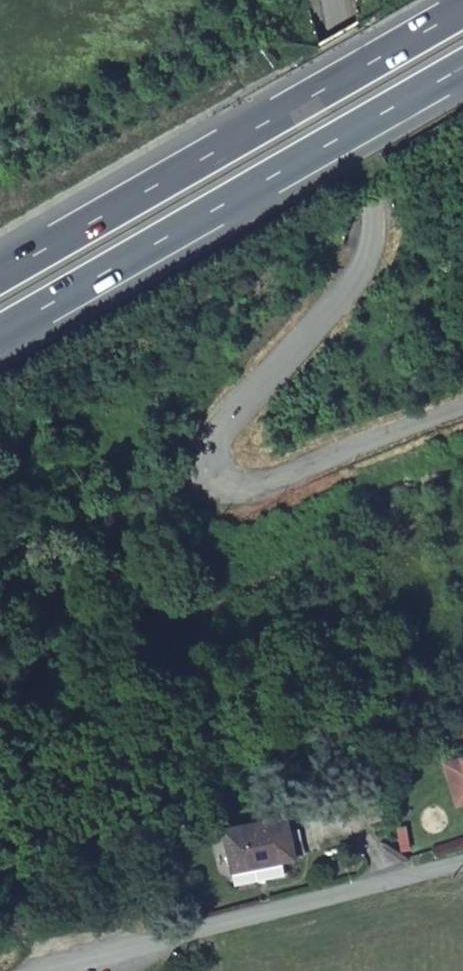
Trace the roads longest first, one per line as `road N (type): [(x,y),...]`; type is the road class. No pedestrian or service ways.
road 1 (unclassified): [(462,405),(252,480),(221,481),(202,466),(205,440),(226,413),(372,243),(372,201),(333,0)]
road 2 (motorway): [(462,9),(0,275)]
road 3 (motorway): [(0,332),(462,71)]
road 4 (unclassified): [(462,857),(12,970)]

